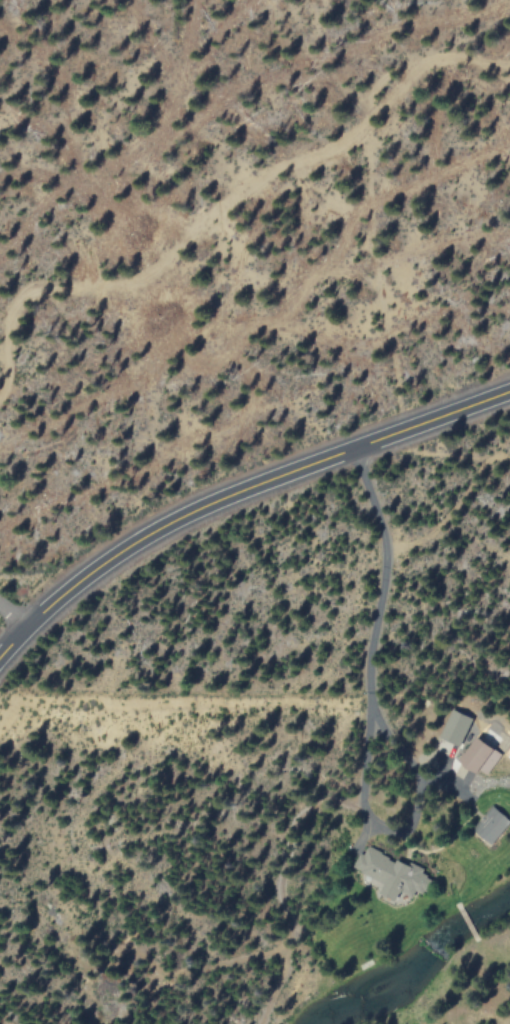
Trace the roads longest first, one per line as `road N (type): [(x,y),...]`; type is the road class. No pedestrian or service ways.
road 1 (track): [(405,432),(373,241),(373,167),(368,154),(353,149),(319,169),(266,178),(155,278),(29,288),(7,322),(0,391)]
road 2 (secondary): [(0,660),(71,591),(155,533),(509,394)]
road 3 (track): [(261,1023),(291,952),(285,888),(300,818),(327,801),(368,810)]

